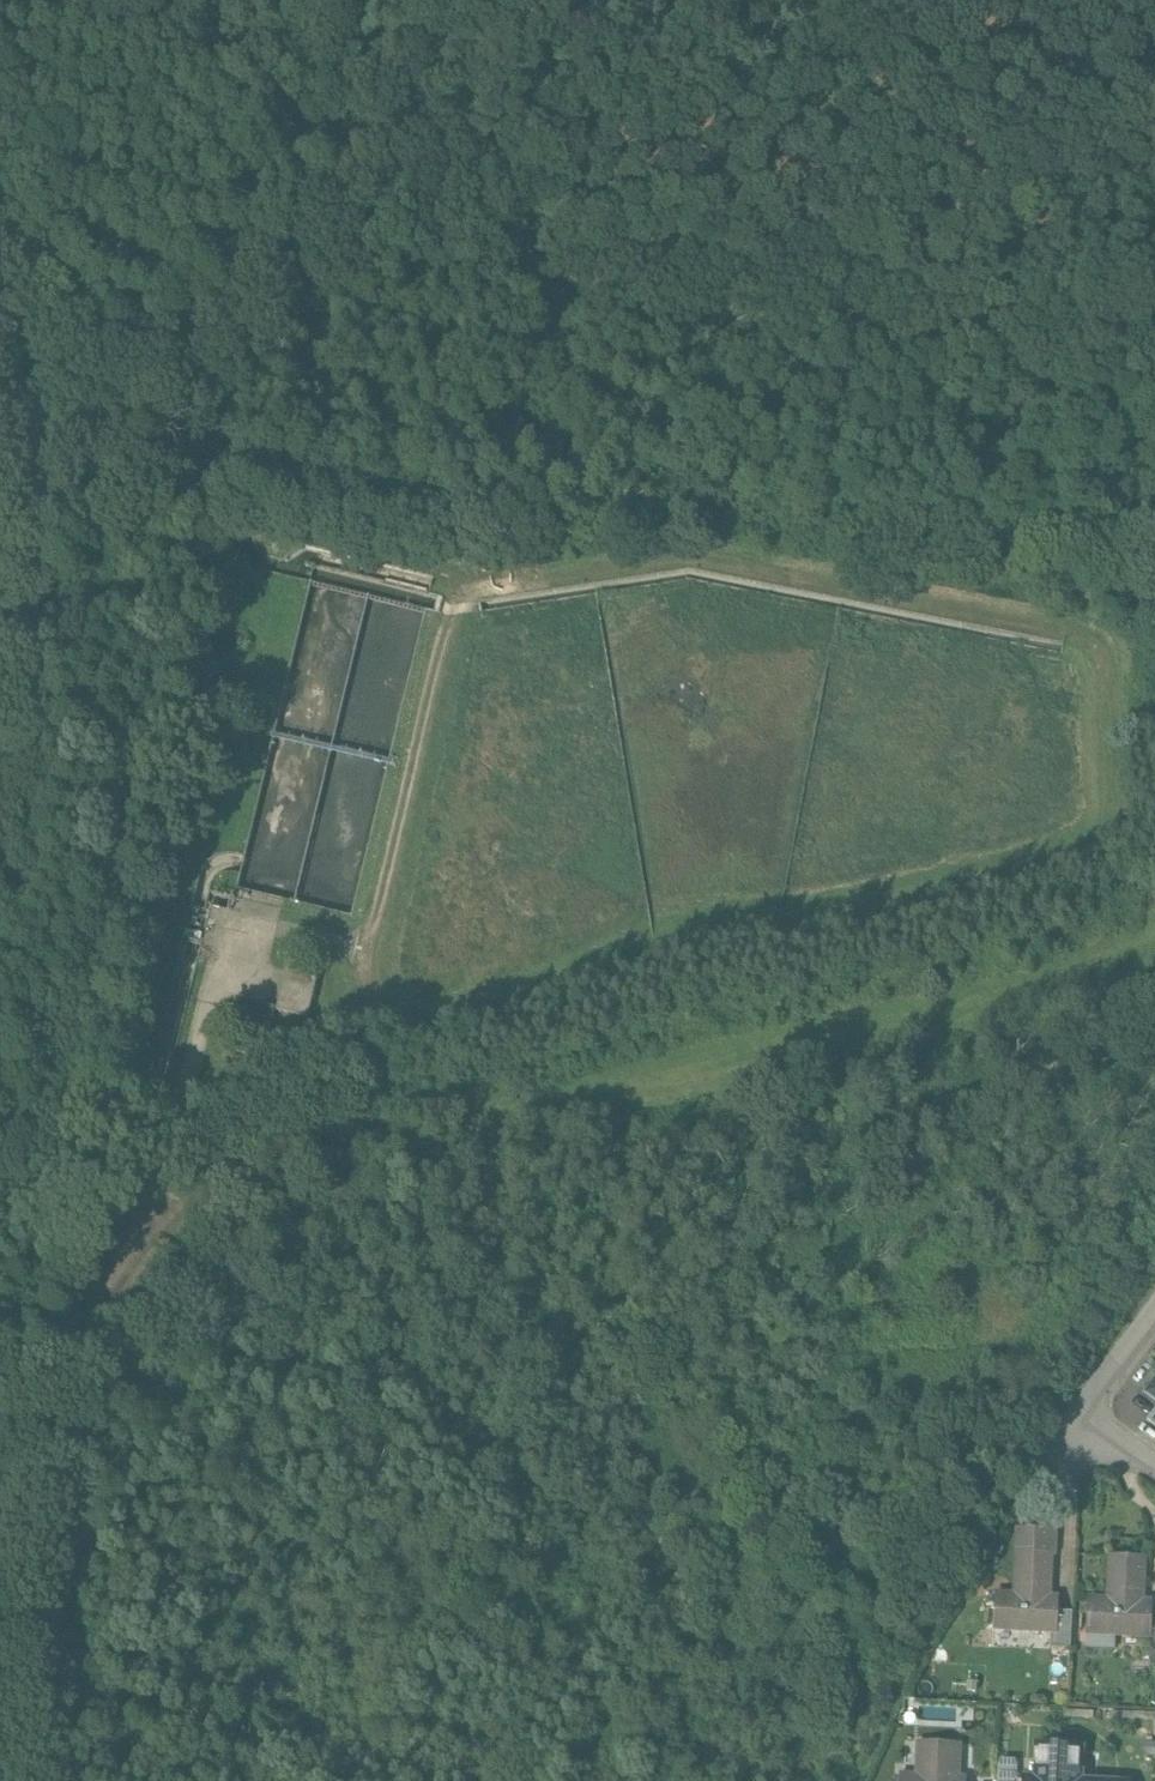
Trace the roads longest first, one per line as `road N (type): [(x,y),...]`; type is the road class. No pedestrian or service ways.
road 1 (track): [(1154,338),(1107,341),(809,310),(666,288),(585,266),(404,167),(153,0)]
road 2 (unclassified): [(20,1780),(29,1616),(59,1419),(154,1172)]
road 3 (residential): [(1154,1468),(1078,1420),(1154,1314)]

